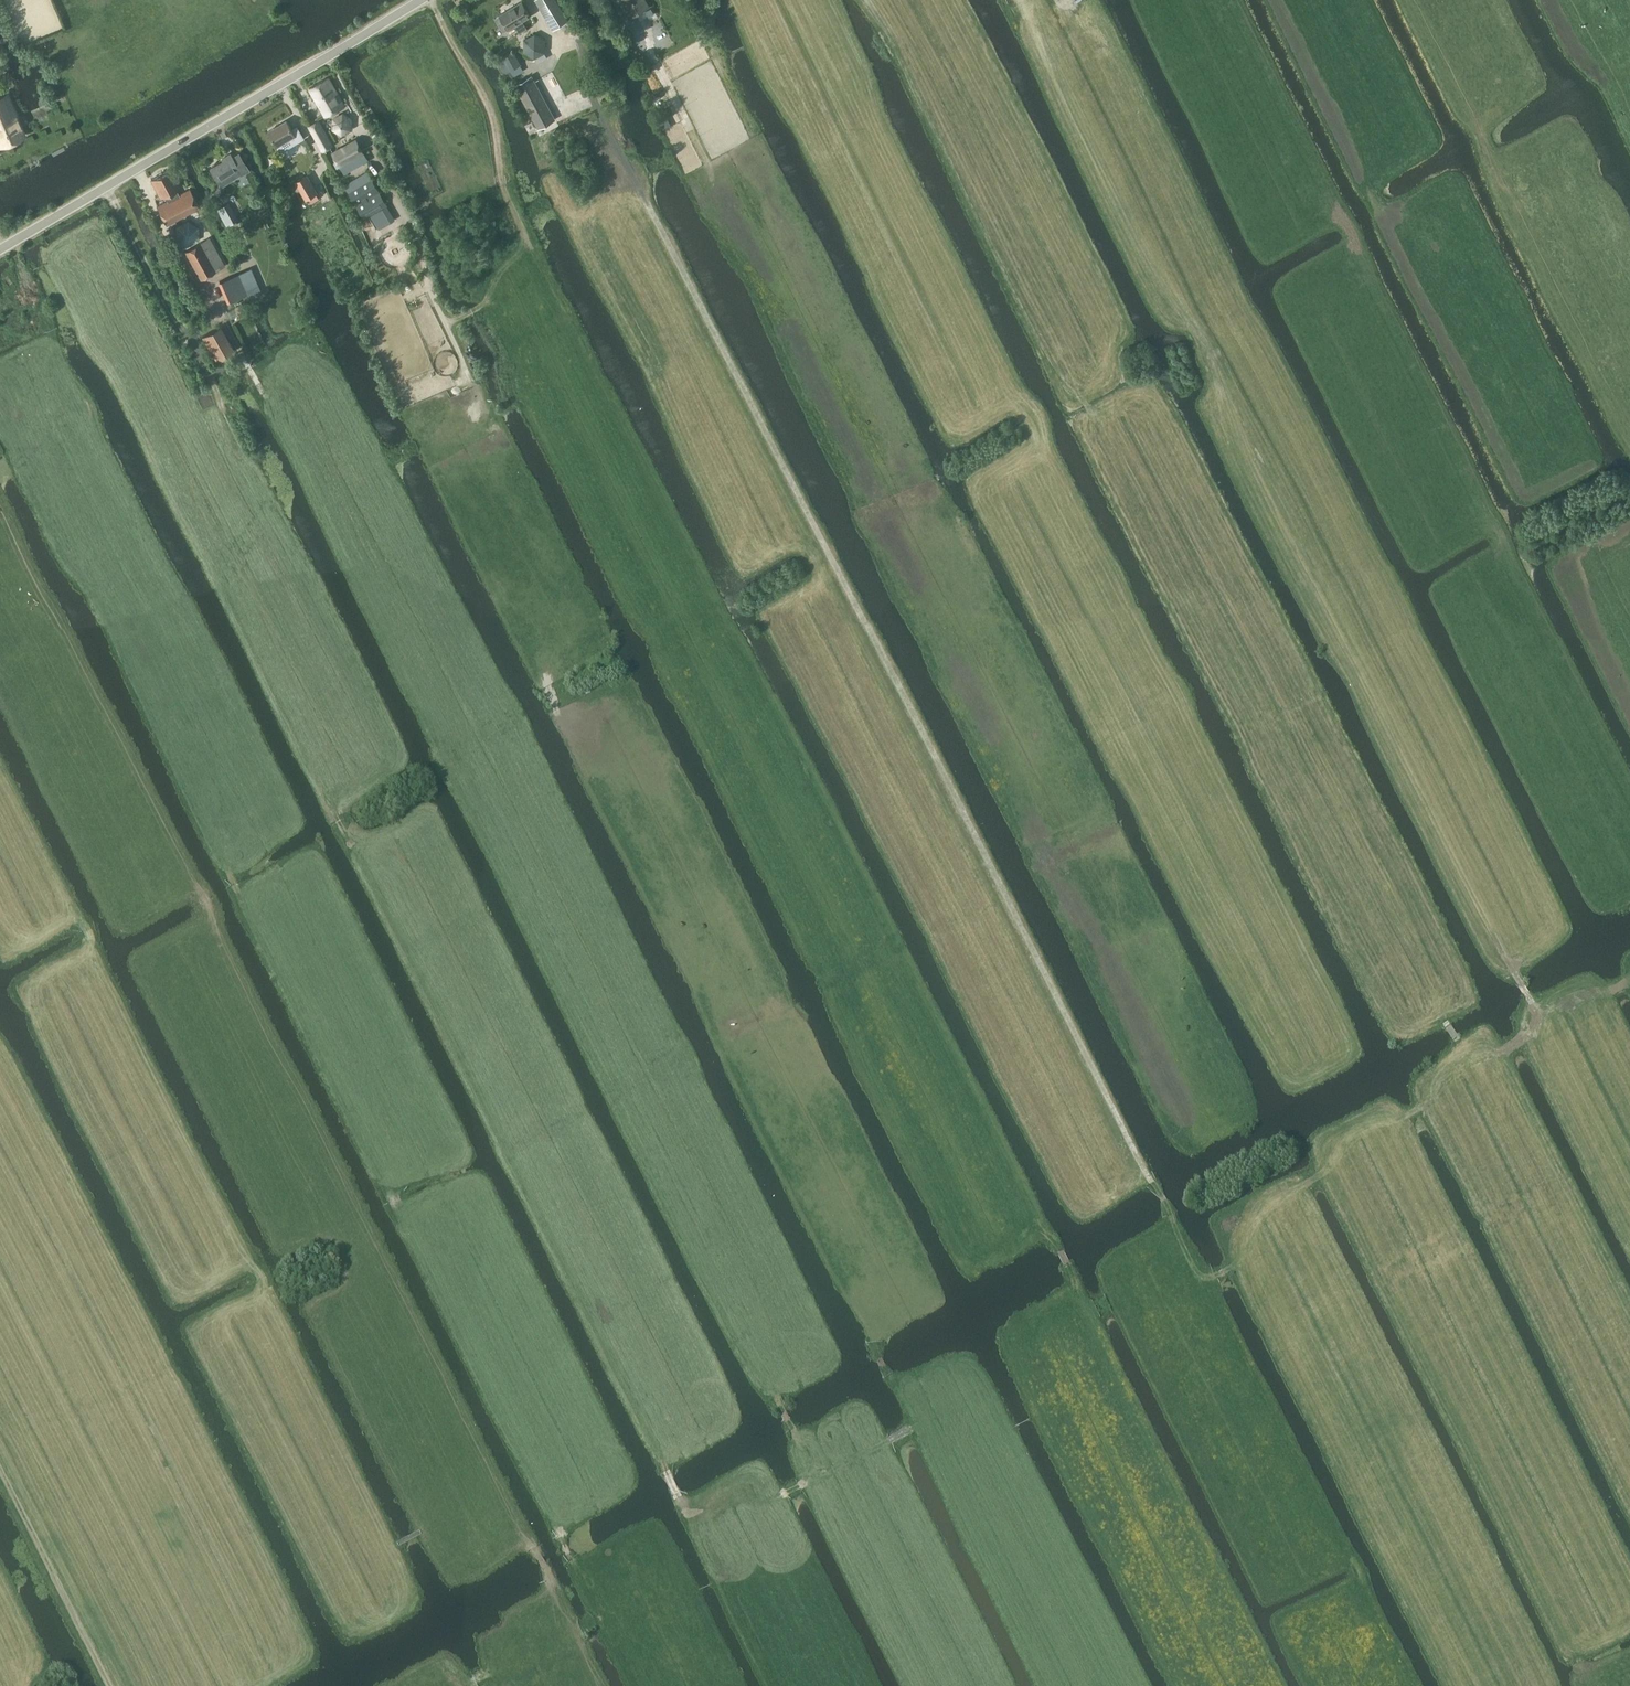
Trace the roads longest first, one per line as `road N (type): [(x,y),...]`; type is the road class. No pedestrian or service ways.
road 1 (track): [(560,54),(604,117),(1158,1193)]
road 2 (unclassified): [(417,0),(0,250)]
road 3 (track): [(0,1470),(110,1685)]

